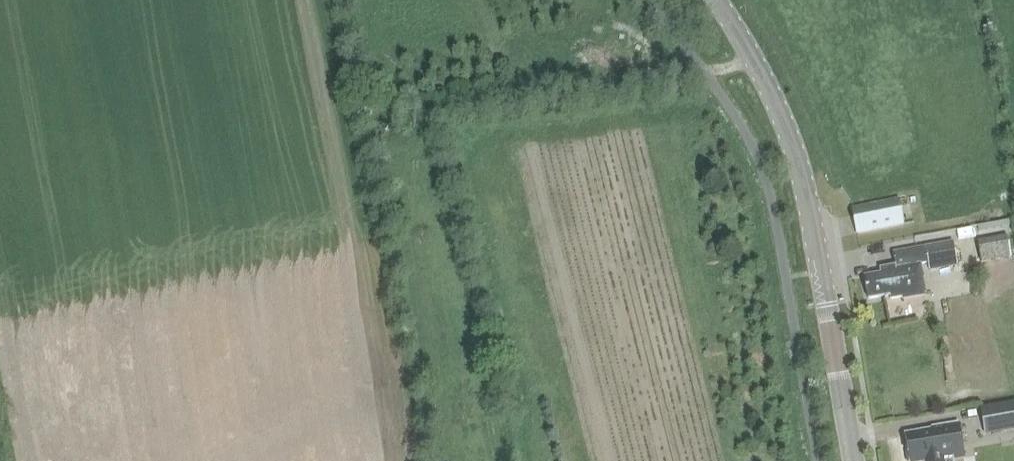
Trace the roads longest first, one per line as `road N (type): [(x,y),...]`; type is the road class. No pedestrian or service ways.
road 1 (tertiary): [(853,460),(793,149),(743,39),(716,0)]

